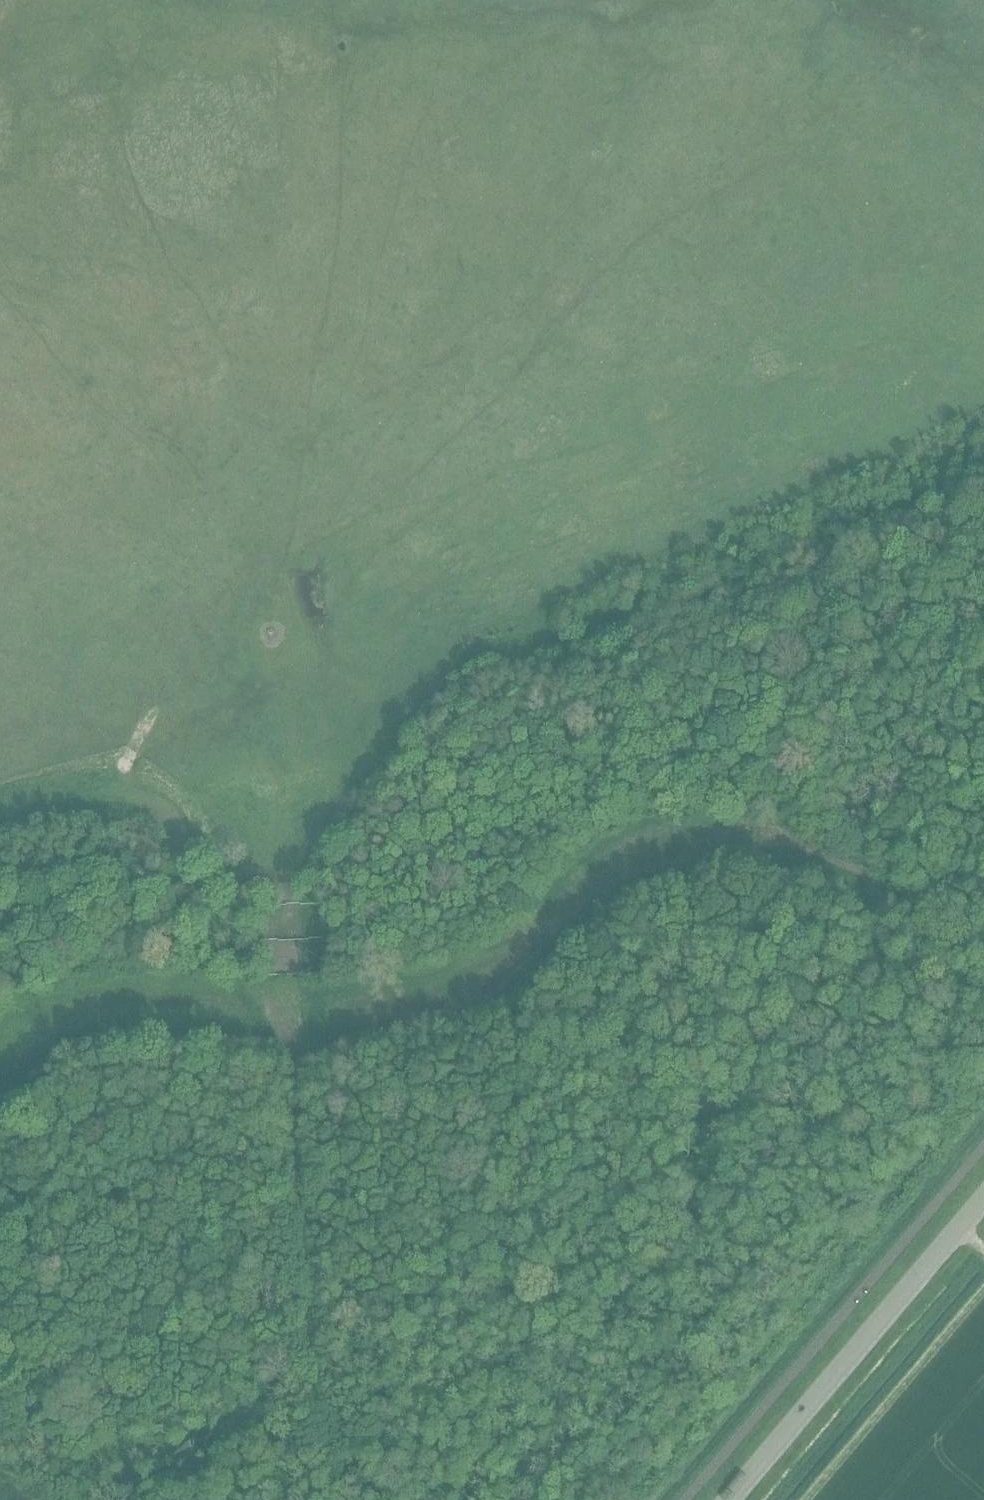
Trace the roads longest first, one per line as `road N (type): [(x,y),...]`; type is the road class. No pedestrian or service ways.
road 1 (tertiary): [(728,1499),(983,1197)]

